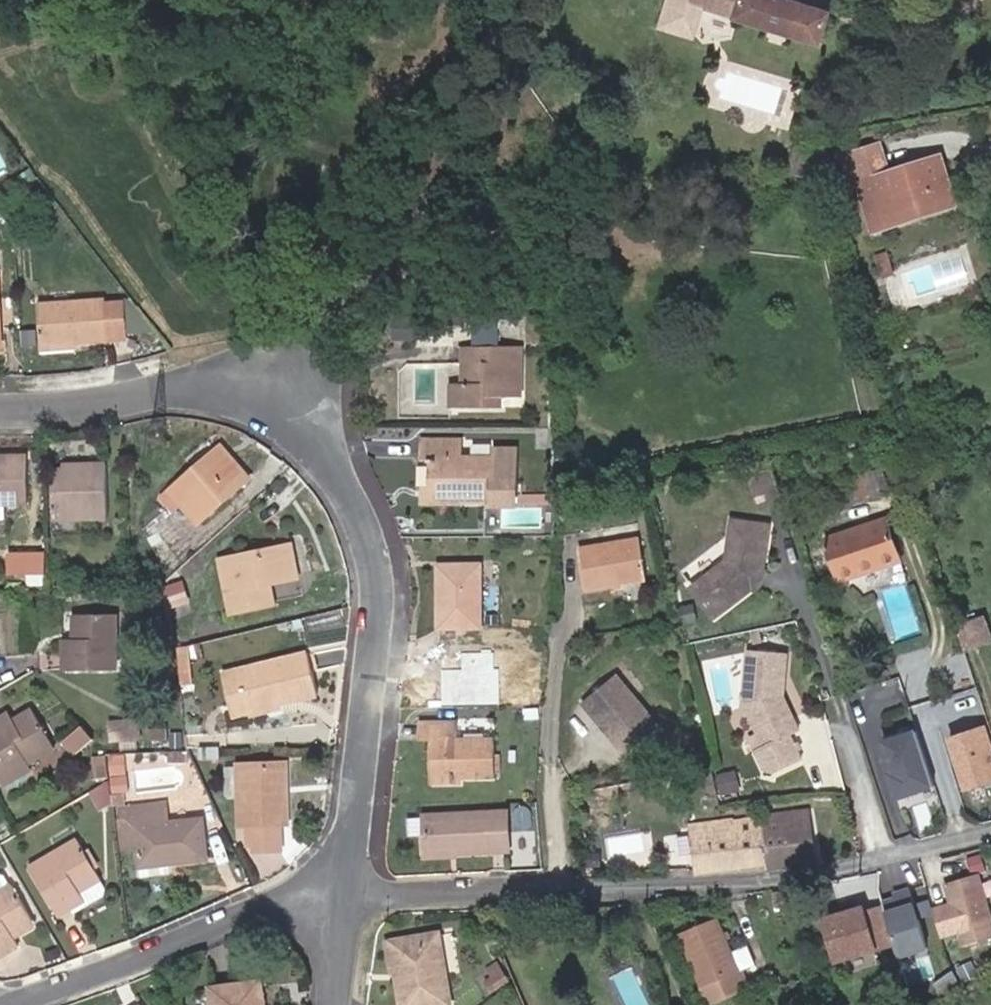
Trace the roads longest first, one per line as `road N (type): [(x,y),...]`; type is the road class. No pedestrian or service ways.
road 1 (residential): [(338,898),(374,724),(383,605),(367,496),(276,404),(161,392),(0,402)]
road 2 (residential): [(338,898),(799,885),(990,835)]
road 3 (residential): [(7,1004),(198,936),(338,898)]

